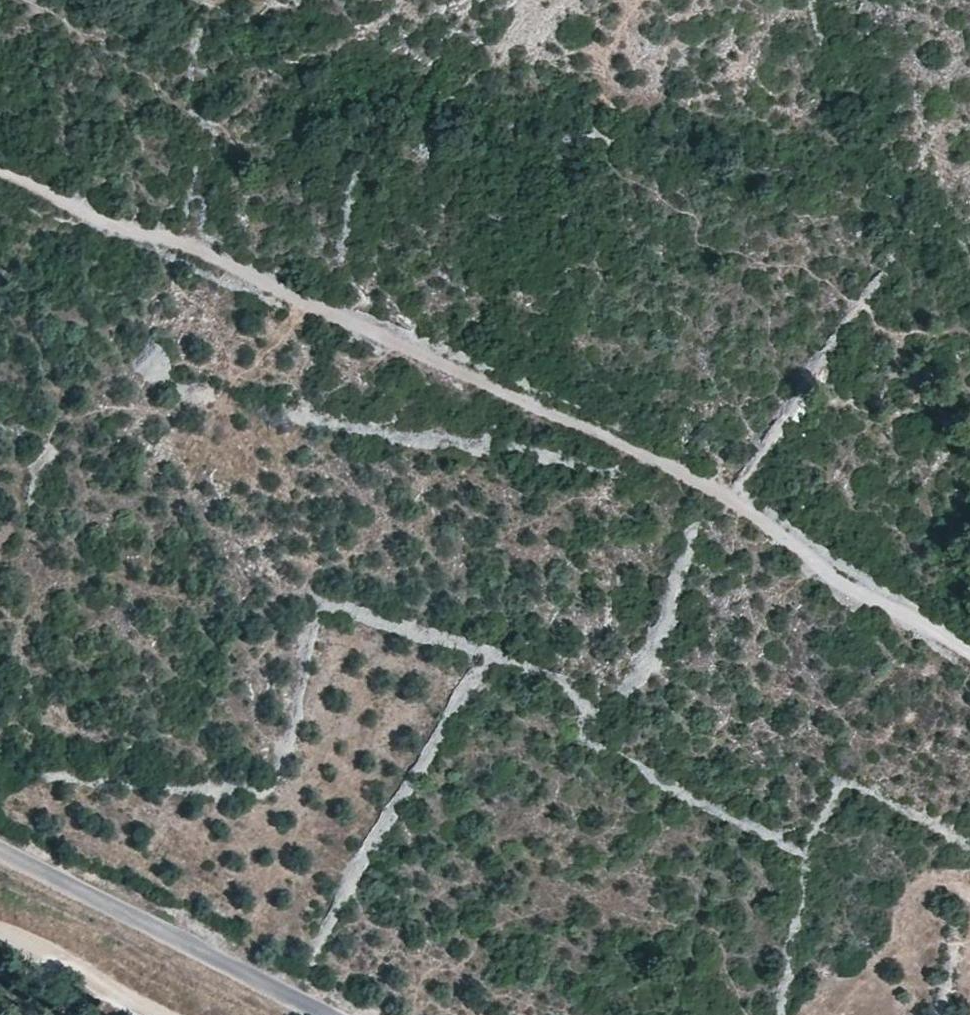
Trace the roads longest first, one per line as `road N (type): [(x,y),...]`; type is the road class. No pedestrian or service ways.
road 1 (unclassified): [(0,848),(326,1014)]

